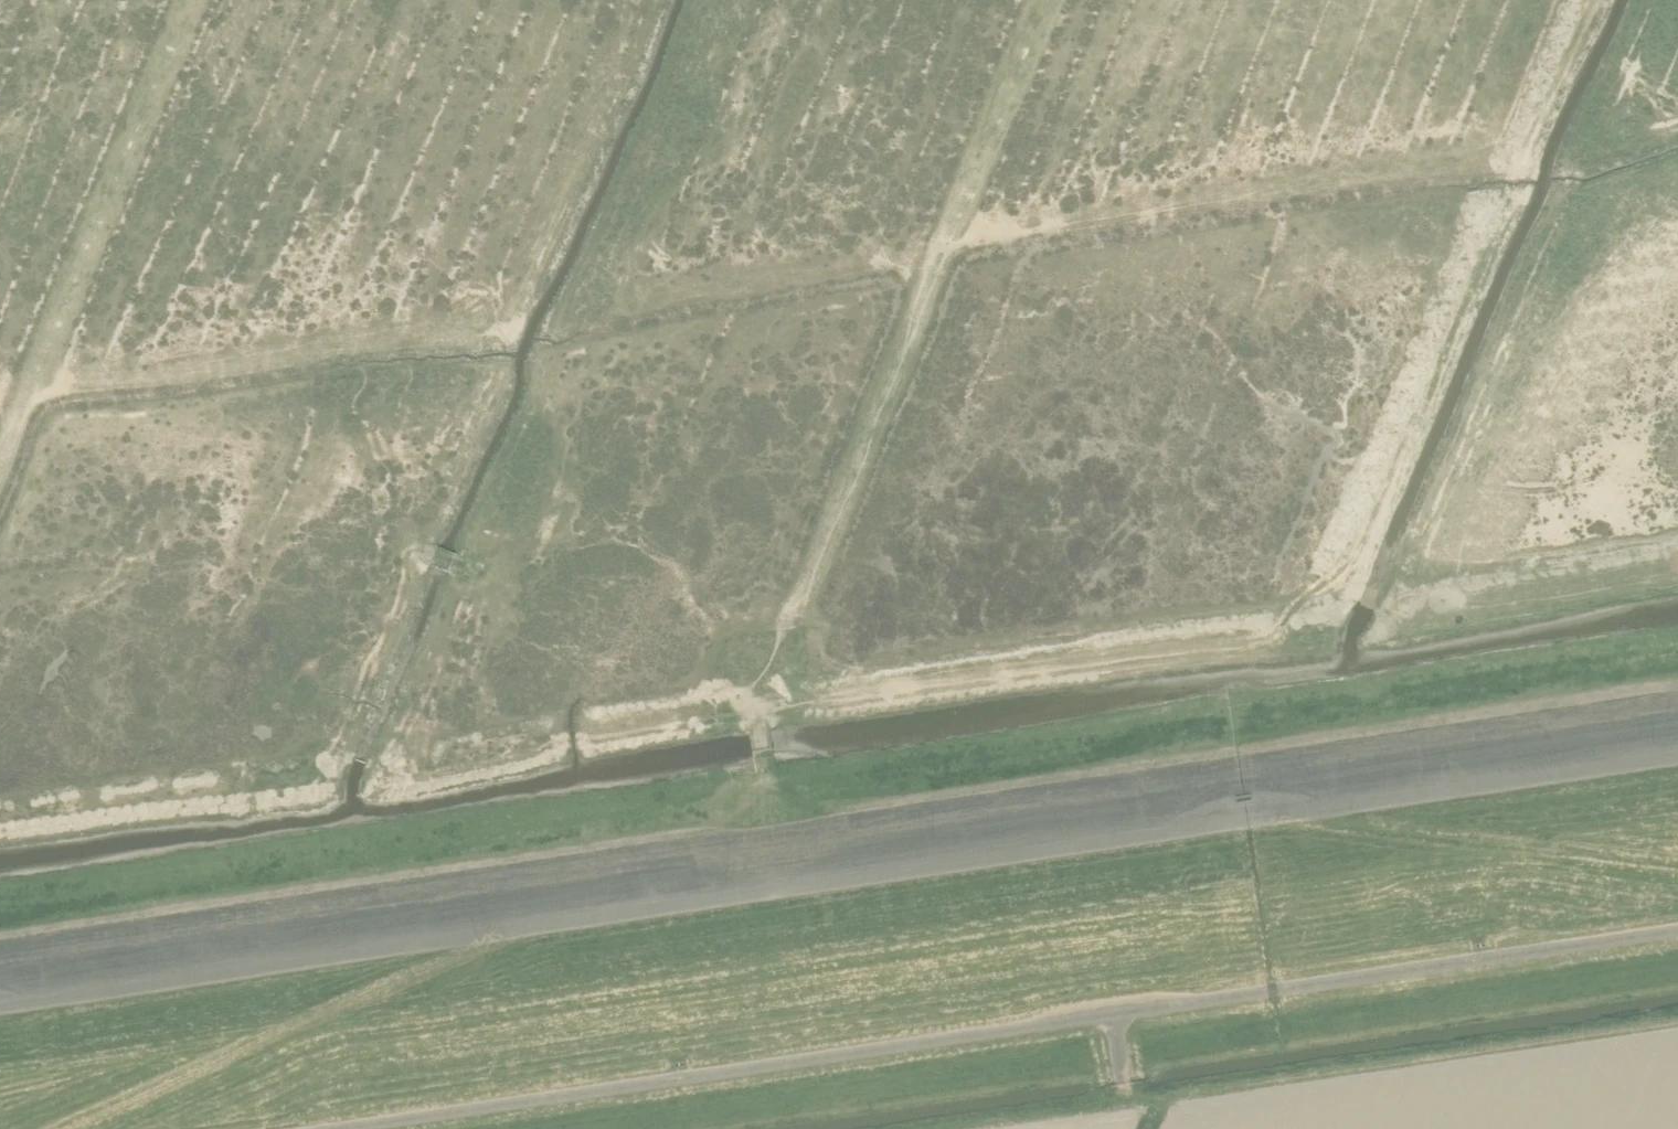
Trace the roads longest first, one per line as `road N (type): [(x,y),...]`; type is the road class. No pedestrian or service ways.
road 1 (track): [(0,999),(1677,754)]
road 2 (track): [(75,1128),(528,922)]
road 3 (track): [(1281,812),(1677,862)]

